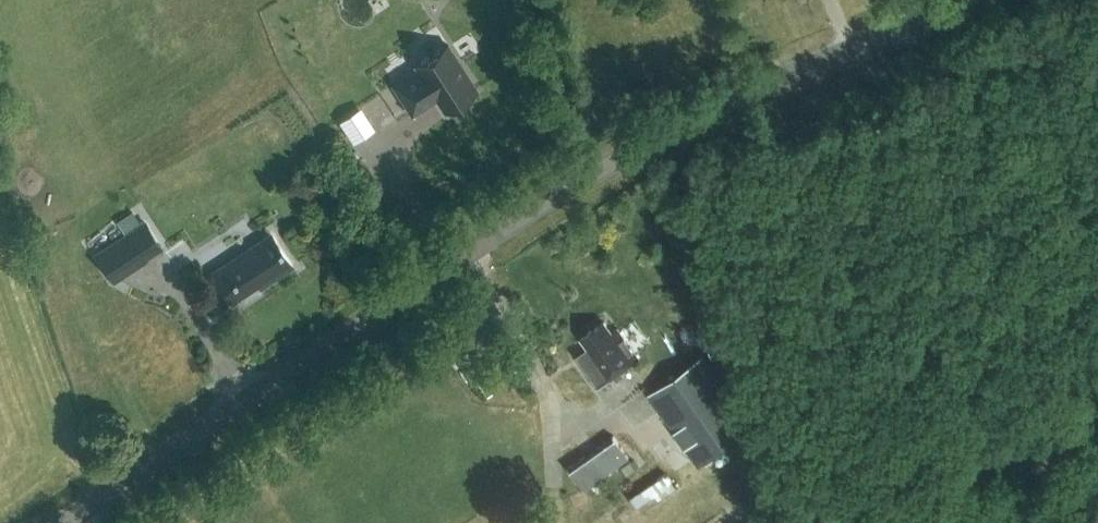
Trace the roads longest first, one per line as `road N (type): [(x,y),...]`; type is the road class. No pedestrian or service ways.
road 1 (tertiary): [(65,522),(615,162),(976,0)]

